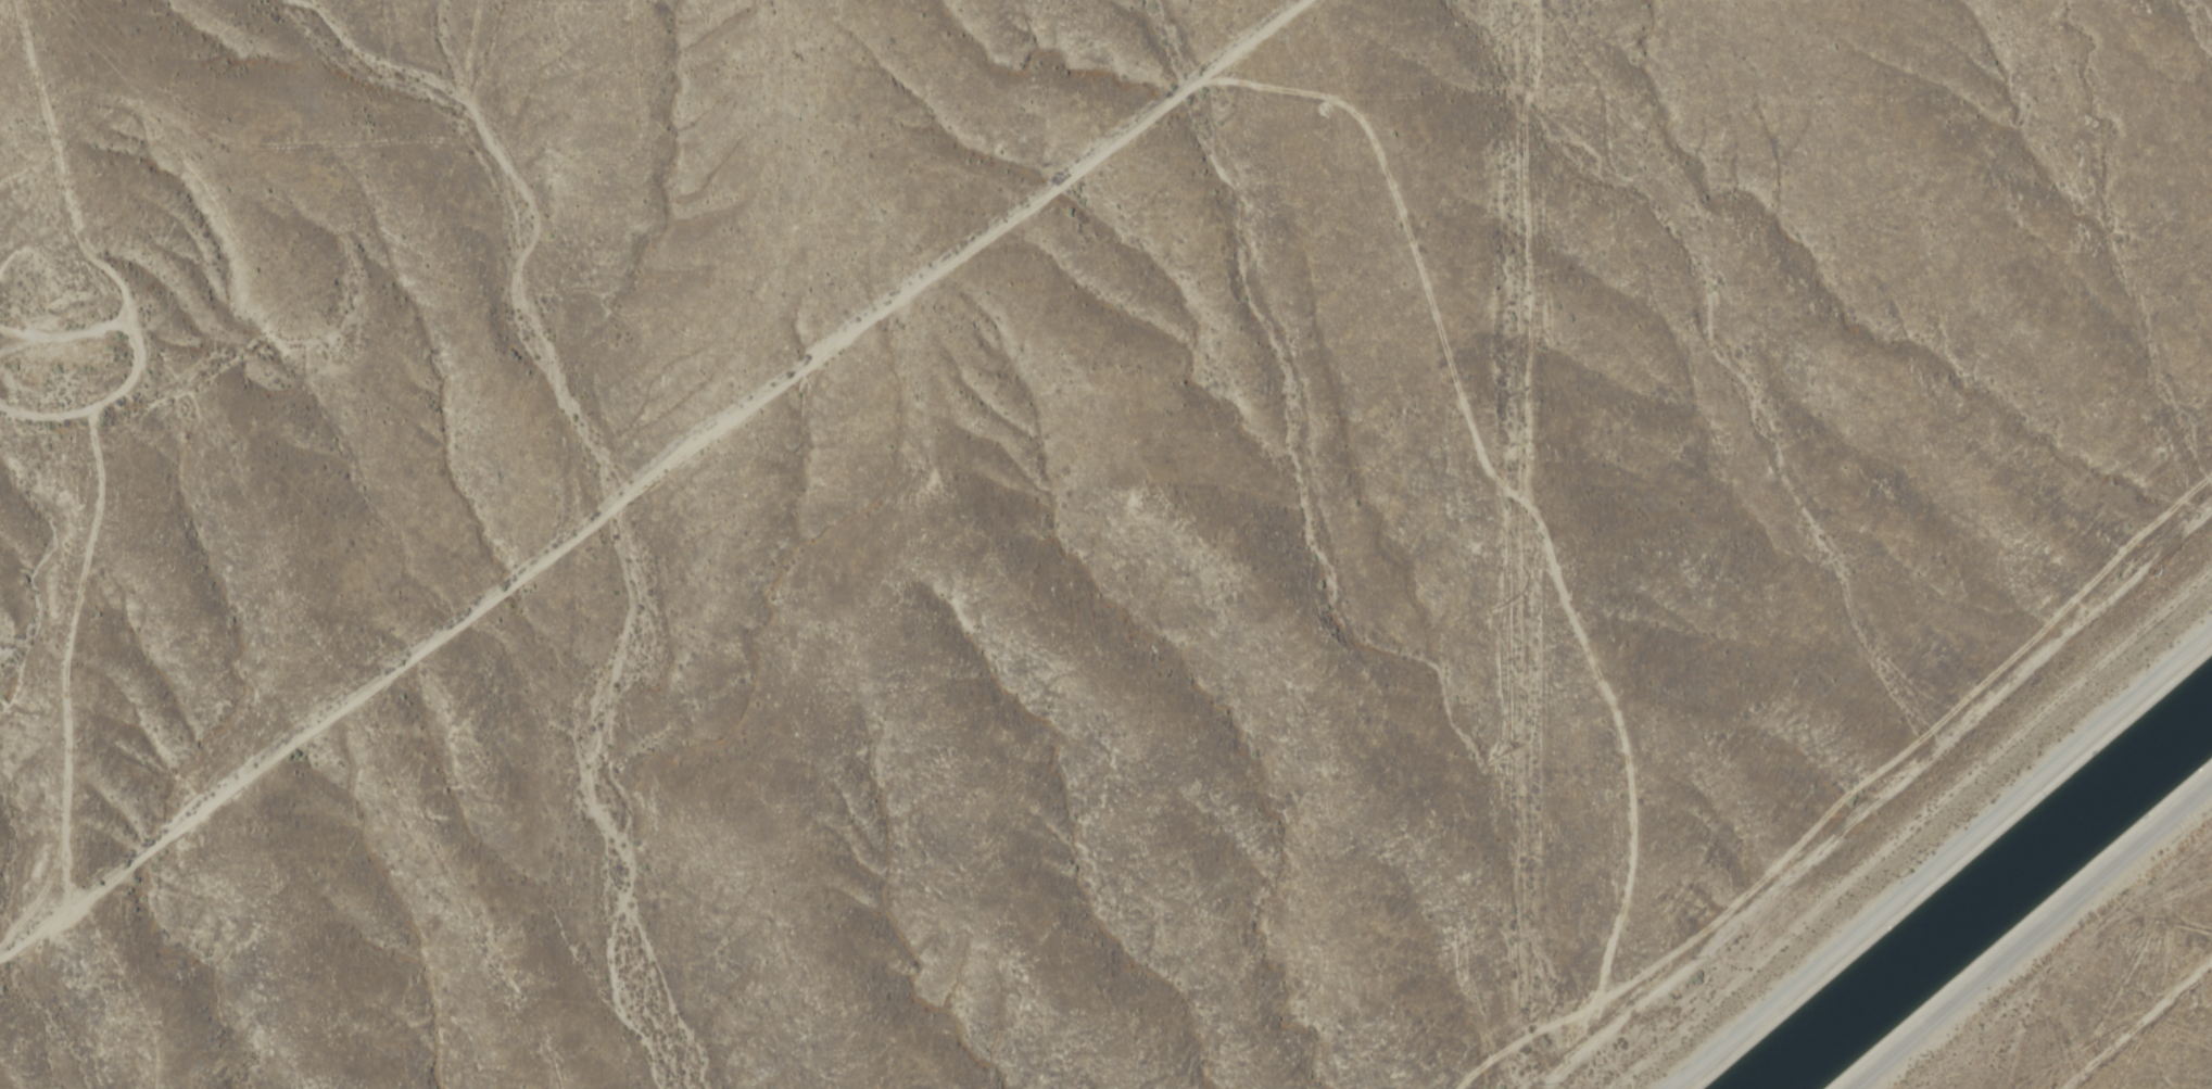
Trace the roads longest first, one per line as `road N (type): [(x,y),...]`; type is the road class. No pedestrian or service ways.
road 1 (track): [(1302,0),(0,952)]
road 2 (residential): [(14,0),(75,174),(75,299),(47,344),(0,344)]
road 3 (track): [(2066,1088),(2144,1043),(2211,985)]

